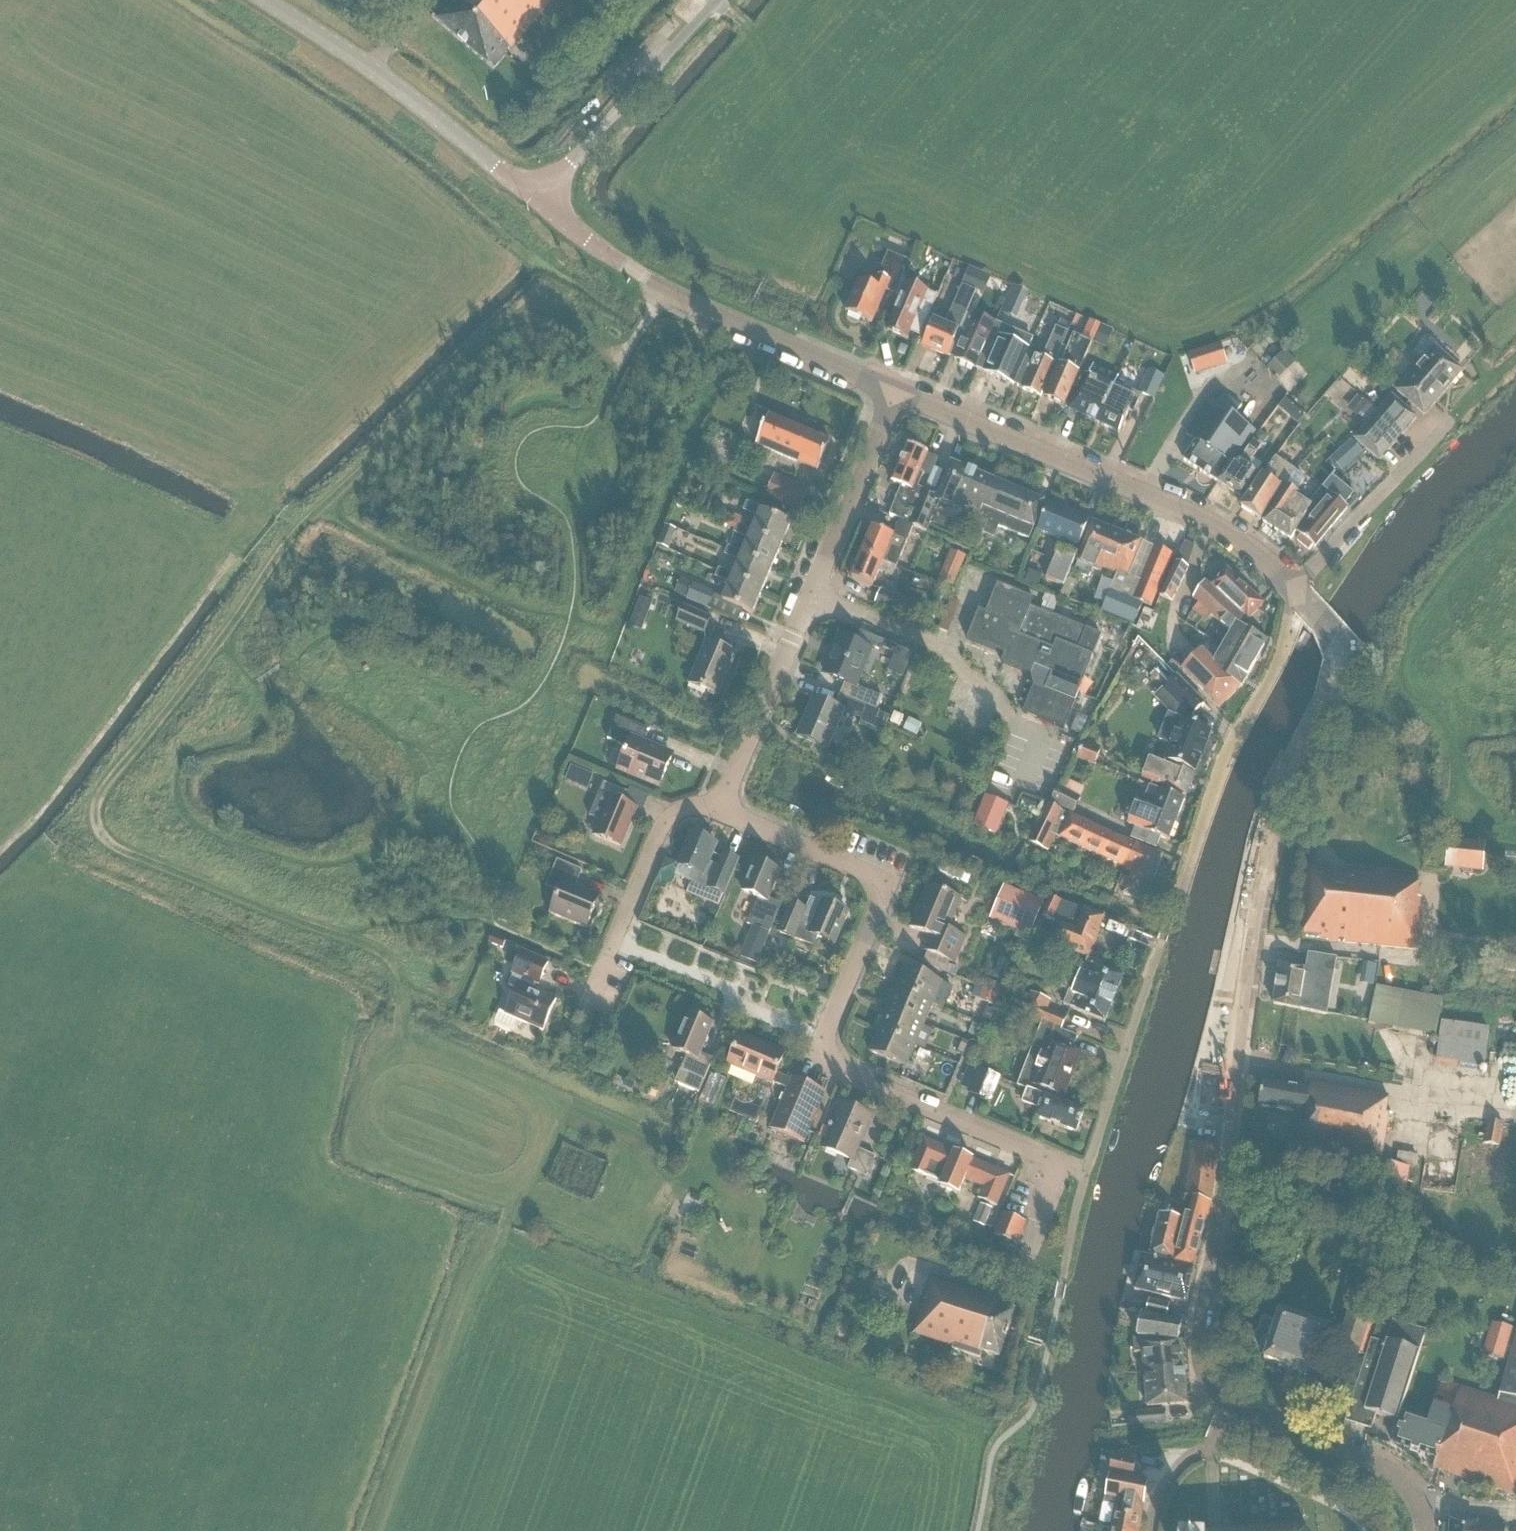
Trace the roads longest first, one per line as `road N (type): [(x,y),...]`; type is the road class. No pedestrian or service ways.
road 1 (track): [(666,291),(622,362),(539,324),(506,332),(483,350),(284,547),(97,803),(98,826),(111,844),(343,936),(380,955),(400,978)]
road 2 (tertiary): [(1231,1408),(1208,1382),(1198,1344),(1232,1145),(1251,946),(1275,810),(1344,649),(1297,590)]
road 3 (tertiary): [(1297,590),(1192,512),(897,392)]
road 4 (tertiary): [(897,392),(666,291),(539,199)]
road 5 (tertiary): [(539,199),(262,0)]
road 6 (residential): [(824,1038),(876,911),(876,888),(862,872),(719,812)]
road 7 (residential): [(1086,1172),(841,1073),(824,1038)]
road 8 (unclassified): [(539,199),(716,0)]
road 9 (tertiary): [(1425,1530),(1411,1487),(1383,1467),(1231,1408)]
road 10 (unclassified): [(1086,1172),(1162,942)]
road 11 (residential): [(719,812),(810,594)]
road 12 (residential): [(615,942),(824,1038)]
road 13 (residential): [(1451,421),(1297,590)]
road 14 (residential): [(810,594),(897,392)]
road 15 (residential): [(615,942),(665,821),(696,807),(719,812)]
road 16 (unclassified): [(1151,1530),(1158,1495),(1176,1468),(1213,1442),(1231,1408)]

